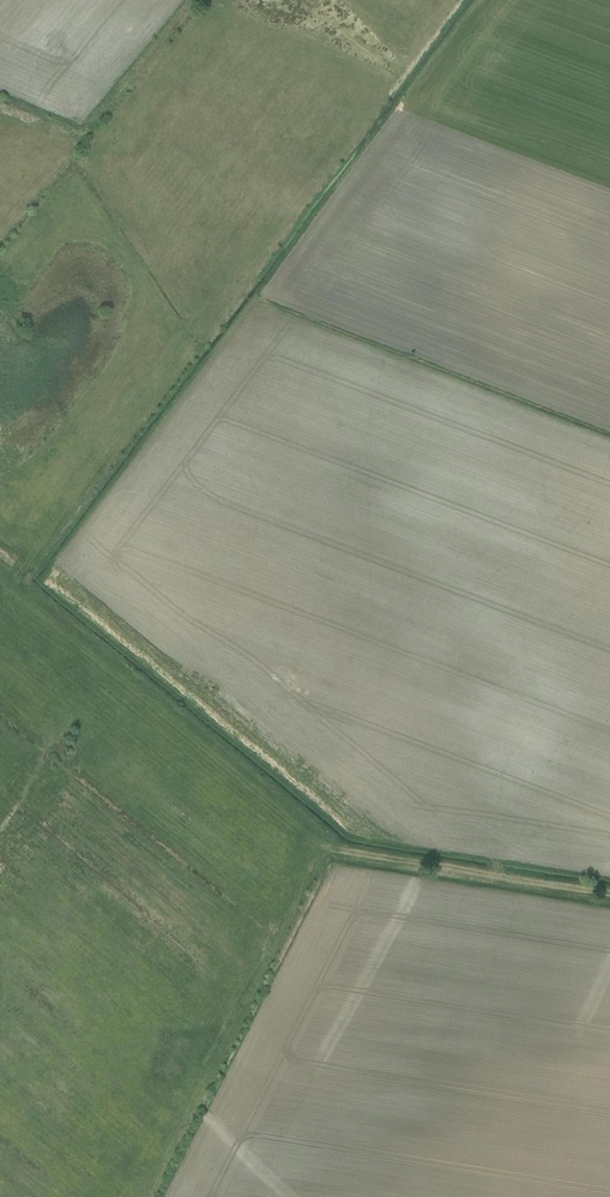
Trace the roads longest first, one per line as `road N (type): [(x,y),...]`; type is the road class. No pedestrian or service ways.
road 1 (track): [(609,896),(311,849)]

